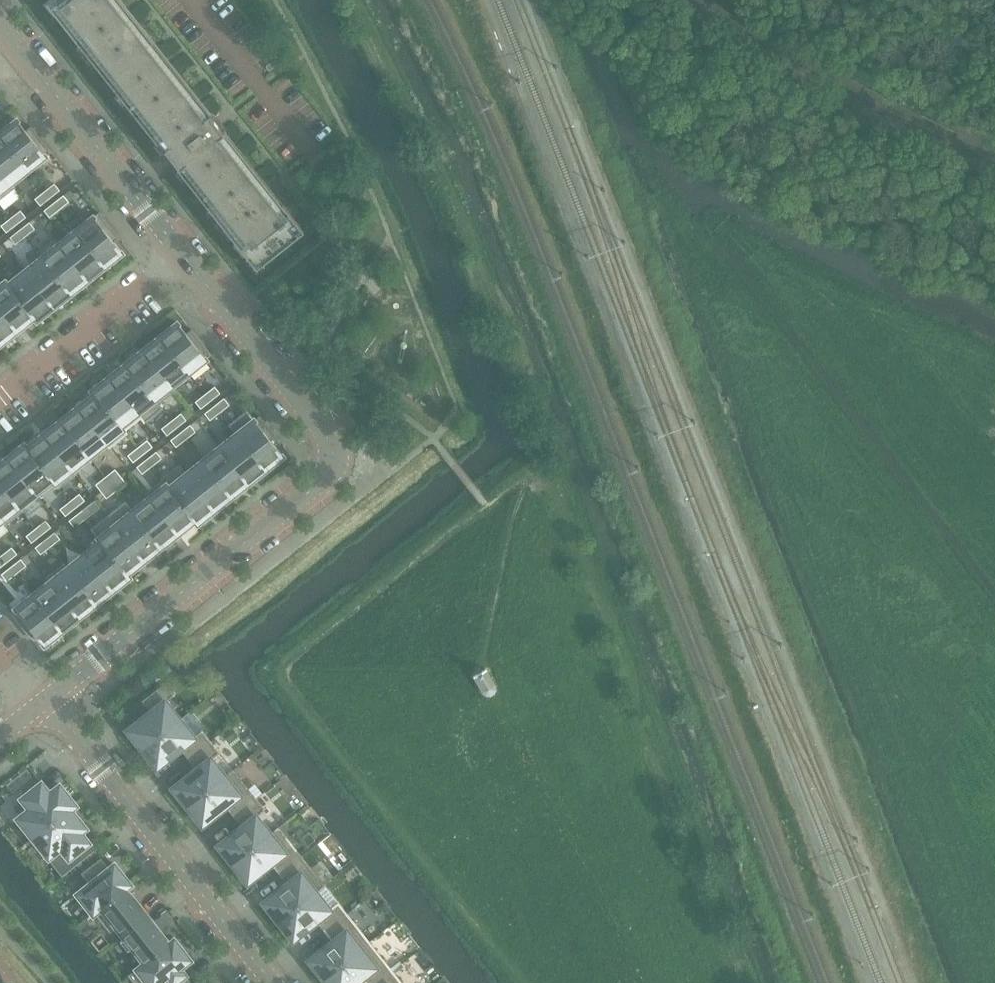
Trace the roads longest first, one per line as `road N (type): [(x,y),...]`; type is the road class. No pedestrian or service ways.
road 1 (residential): [(185,257),(327,439),(330,471),(48,698)]
road 2 (residential): [(48,698),(273,982)]
road 3 (residential): [(22,52),(185,257)]
road 4 (residential): [(185,257),(0,401)]

